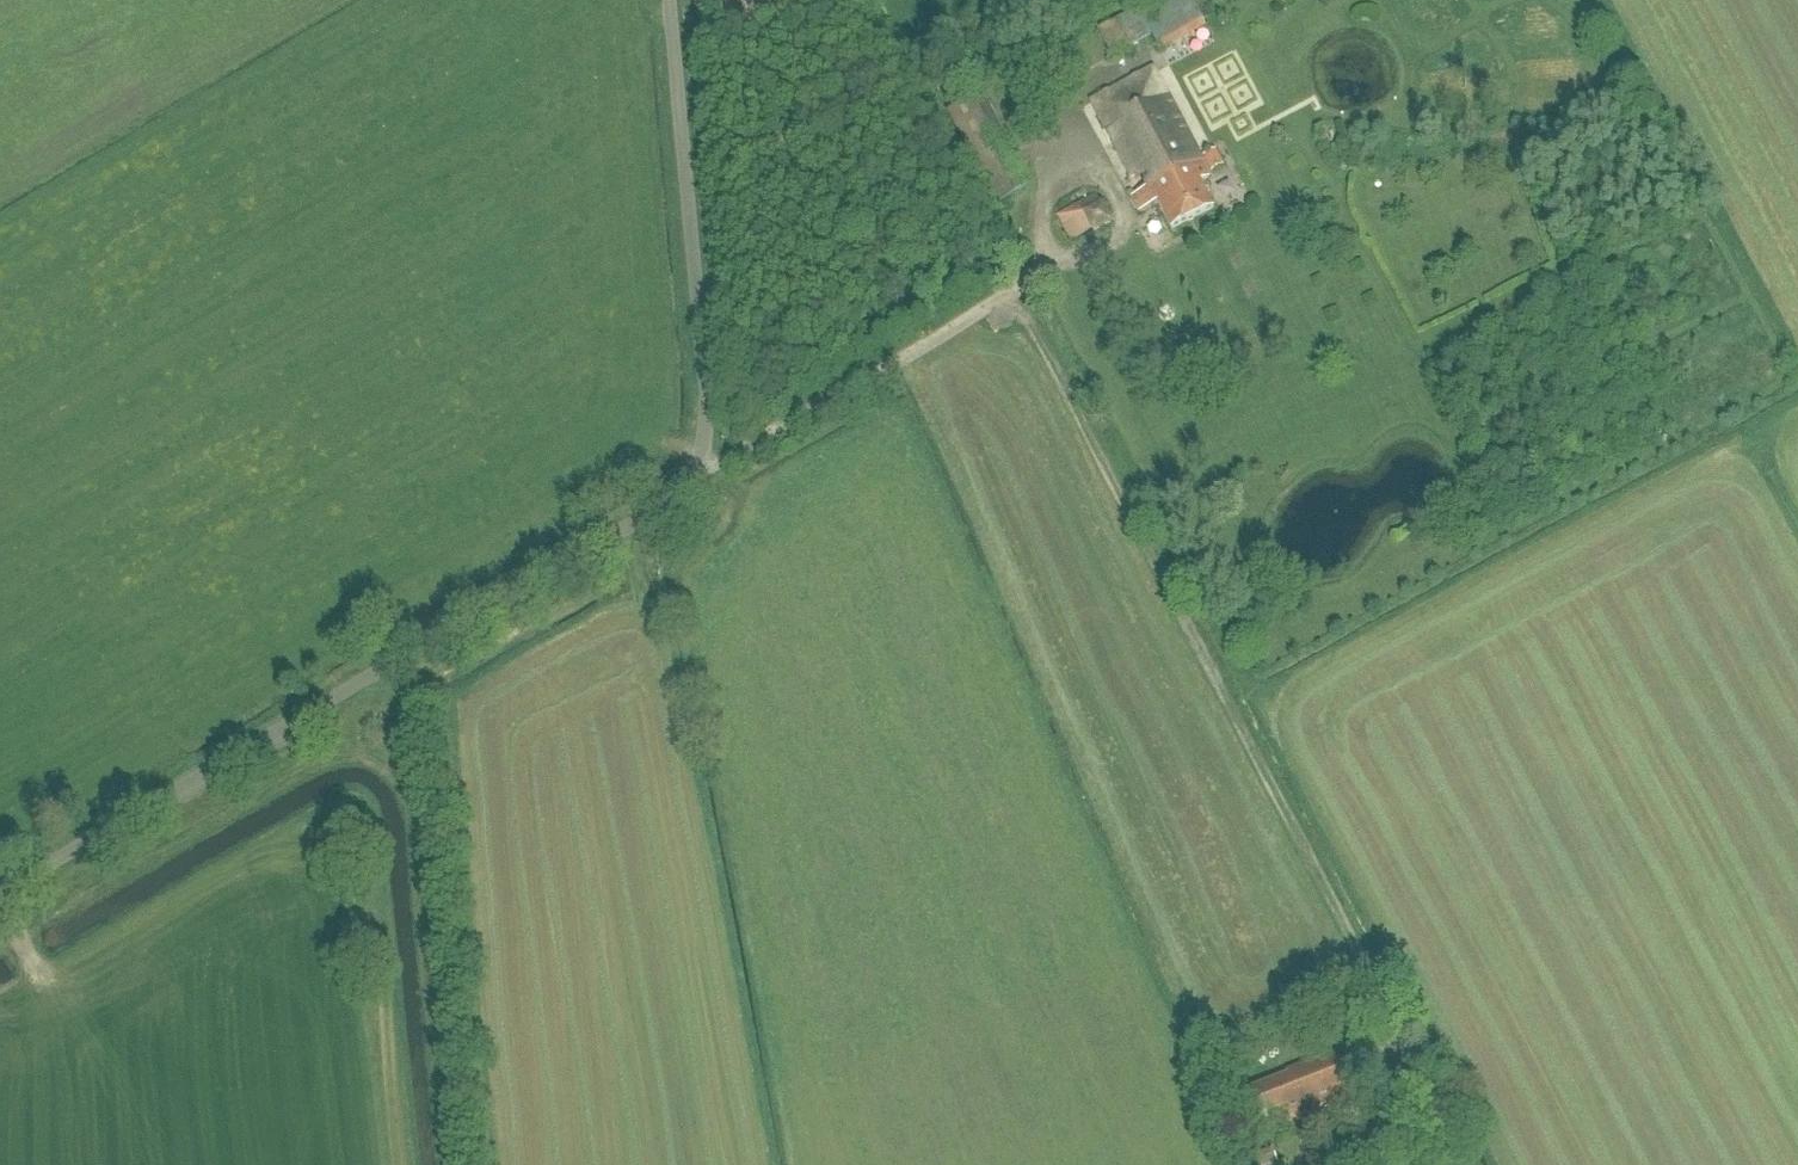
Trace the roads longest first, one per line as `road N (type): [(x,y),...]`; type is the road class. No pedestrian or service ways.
road 1 (unclassified): [(0,892),(670,498),(707,457),(715,422),(674,0)]

